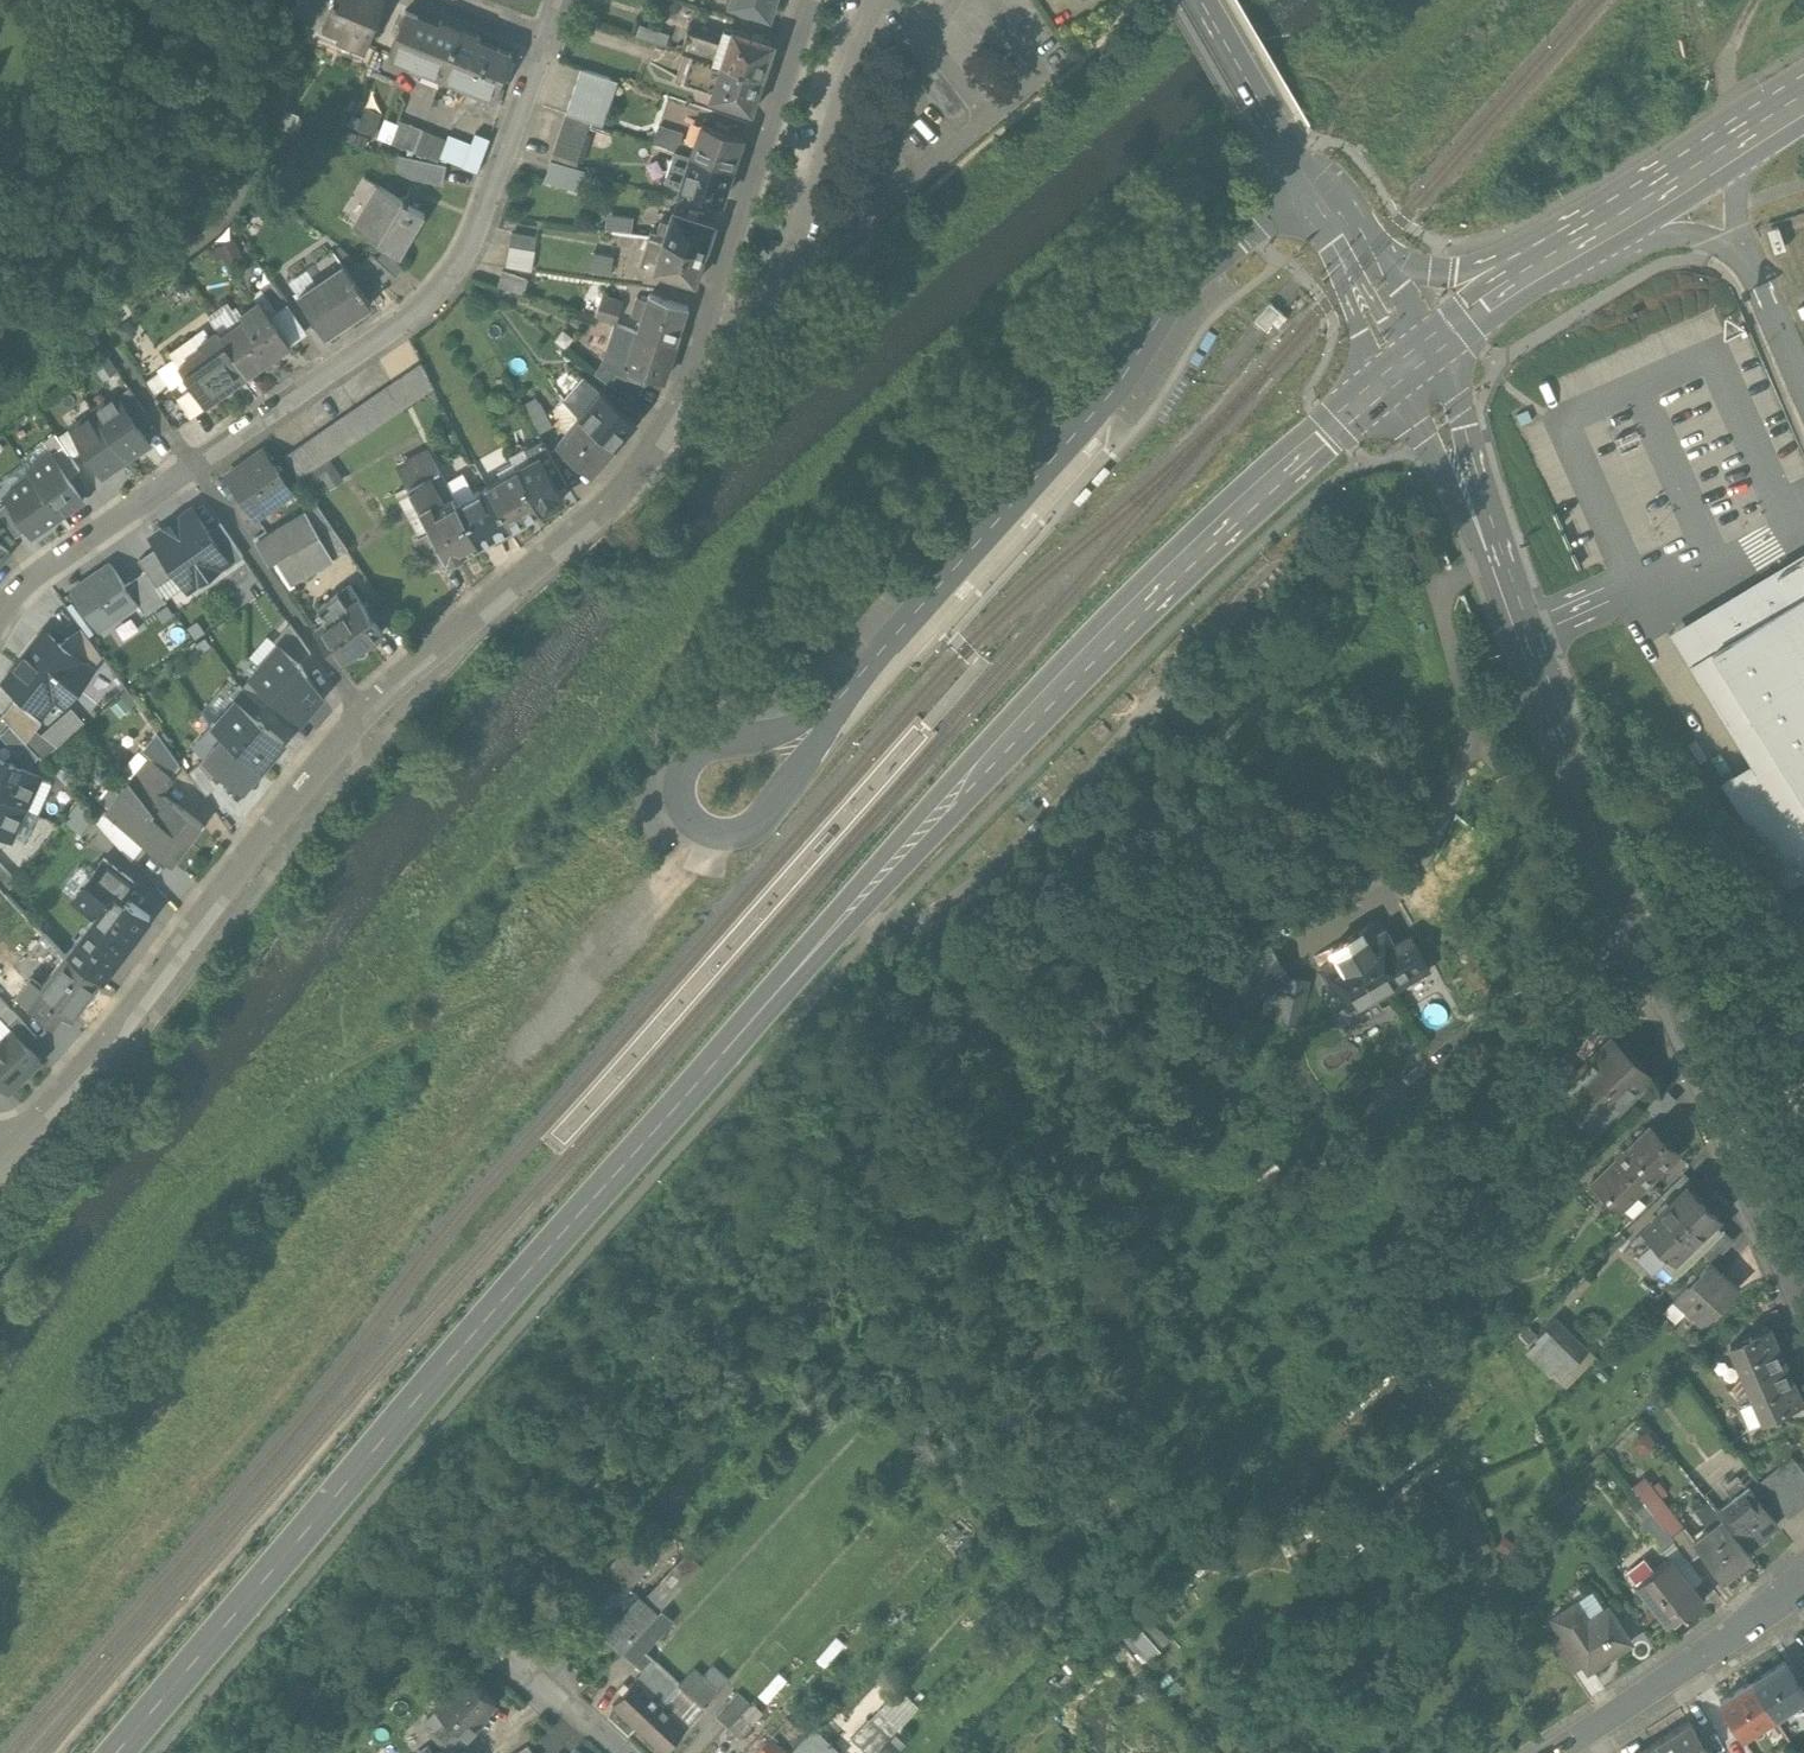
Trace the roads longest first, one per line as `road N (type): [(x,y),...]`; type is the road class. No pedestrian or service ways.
road 1 (primary): [(1400,369),(1175,573),(826,939),(120,1752)]
road 2 (residential): [(3,1157),(361,720),(623,481),(692,362),(812,0)]
road 3 (residential): [(1803,1322),(1650,972),(1440,426)]
road 4 (residential): [(0,620),(48,568),(428,313),(468,263),(548,47)]
road 5 (track): [(243,1127),(607,935),(693,828)]
road 6 (tertiary): [(1201,0),(1368,273)]
road 7 (residential): [(1803,1573),(1542,1752)]
road 8 (primary): [(1803,99),(1549,261)]
road 9 (tertiary): [(1549,261),(1457,275),(1368,273)]
road 10 (primary): [(1549,261),(1422,353)]
road 11 (residential): [(548,47),(426,0)]

